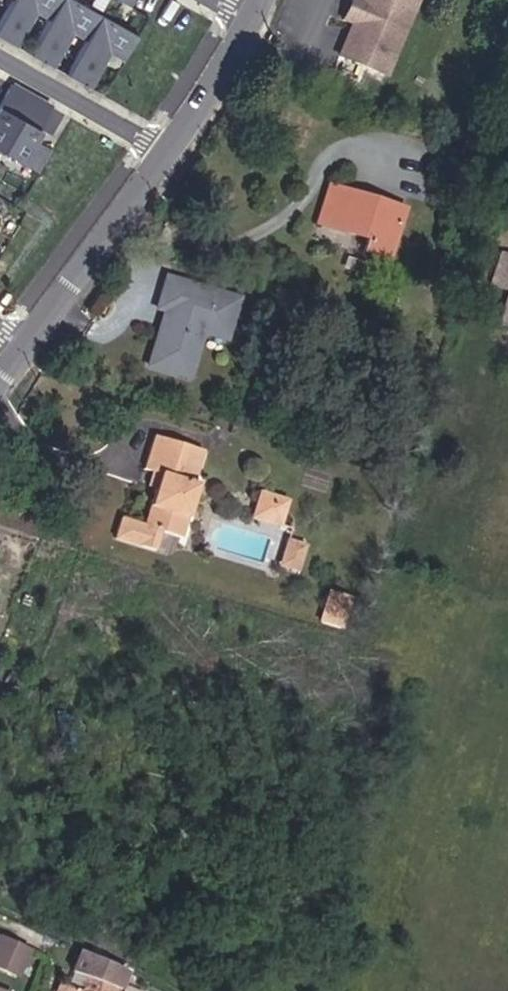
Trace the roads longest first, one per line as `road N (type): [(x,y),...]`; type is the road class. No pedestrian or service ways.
road 1 (residential): [(165,155),(25,348)]
road 2 (residential): [(0,61),(165,155)]
road 3 (residential): [(249,19),(165,155)]

